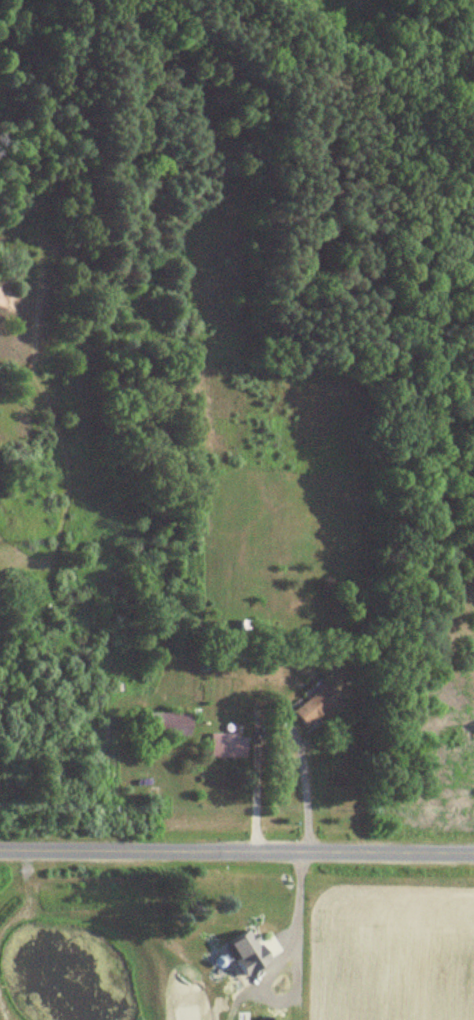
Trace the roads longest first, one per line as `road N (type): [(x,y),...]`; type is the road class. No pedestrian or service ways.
road 1 (residential): [(473,856),(0,851)]

